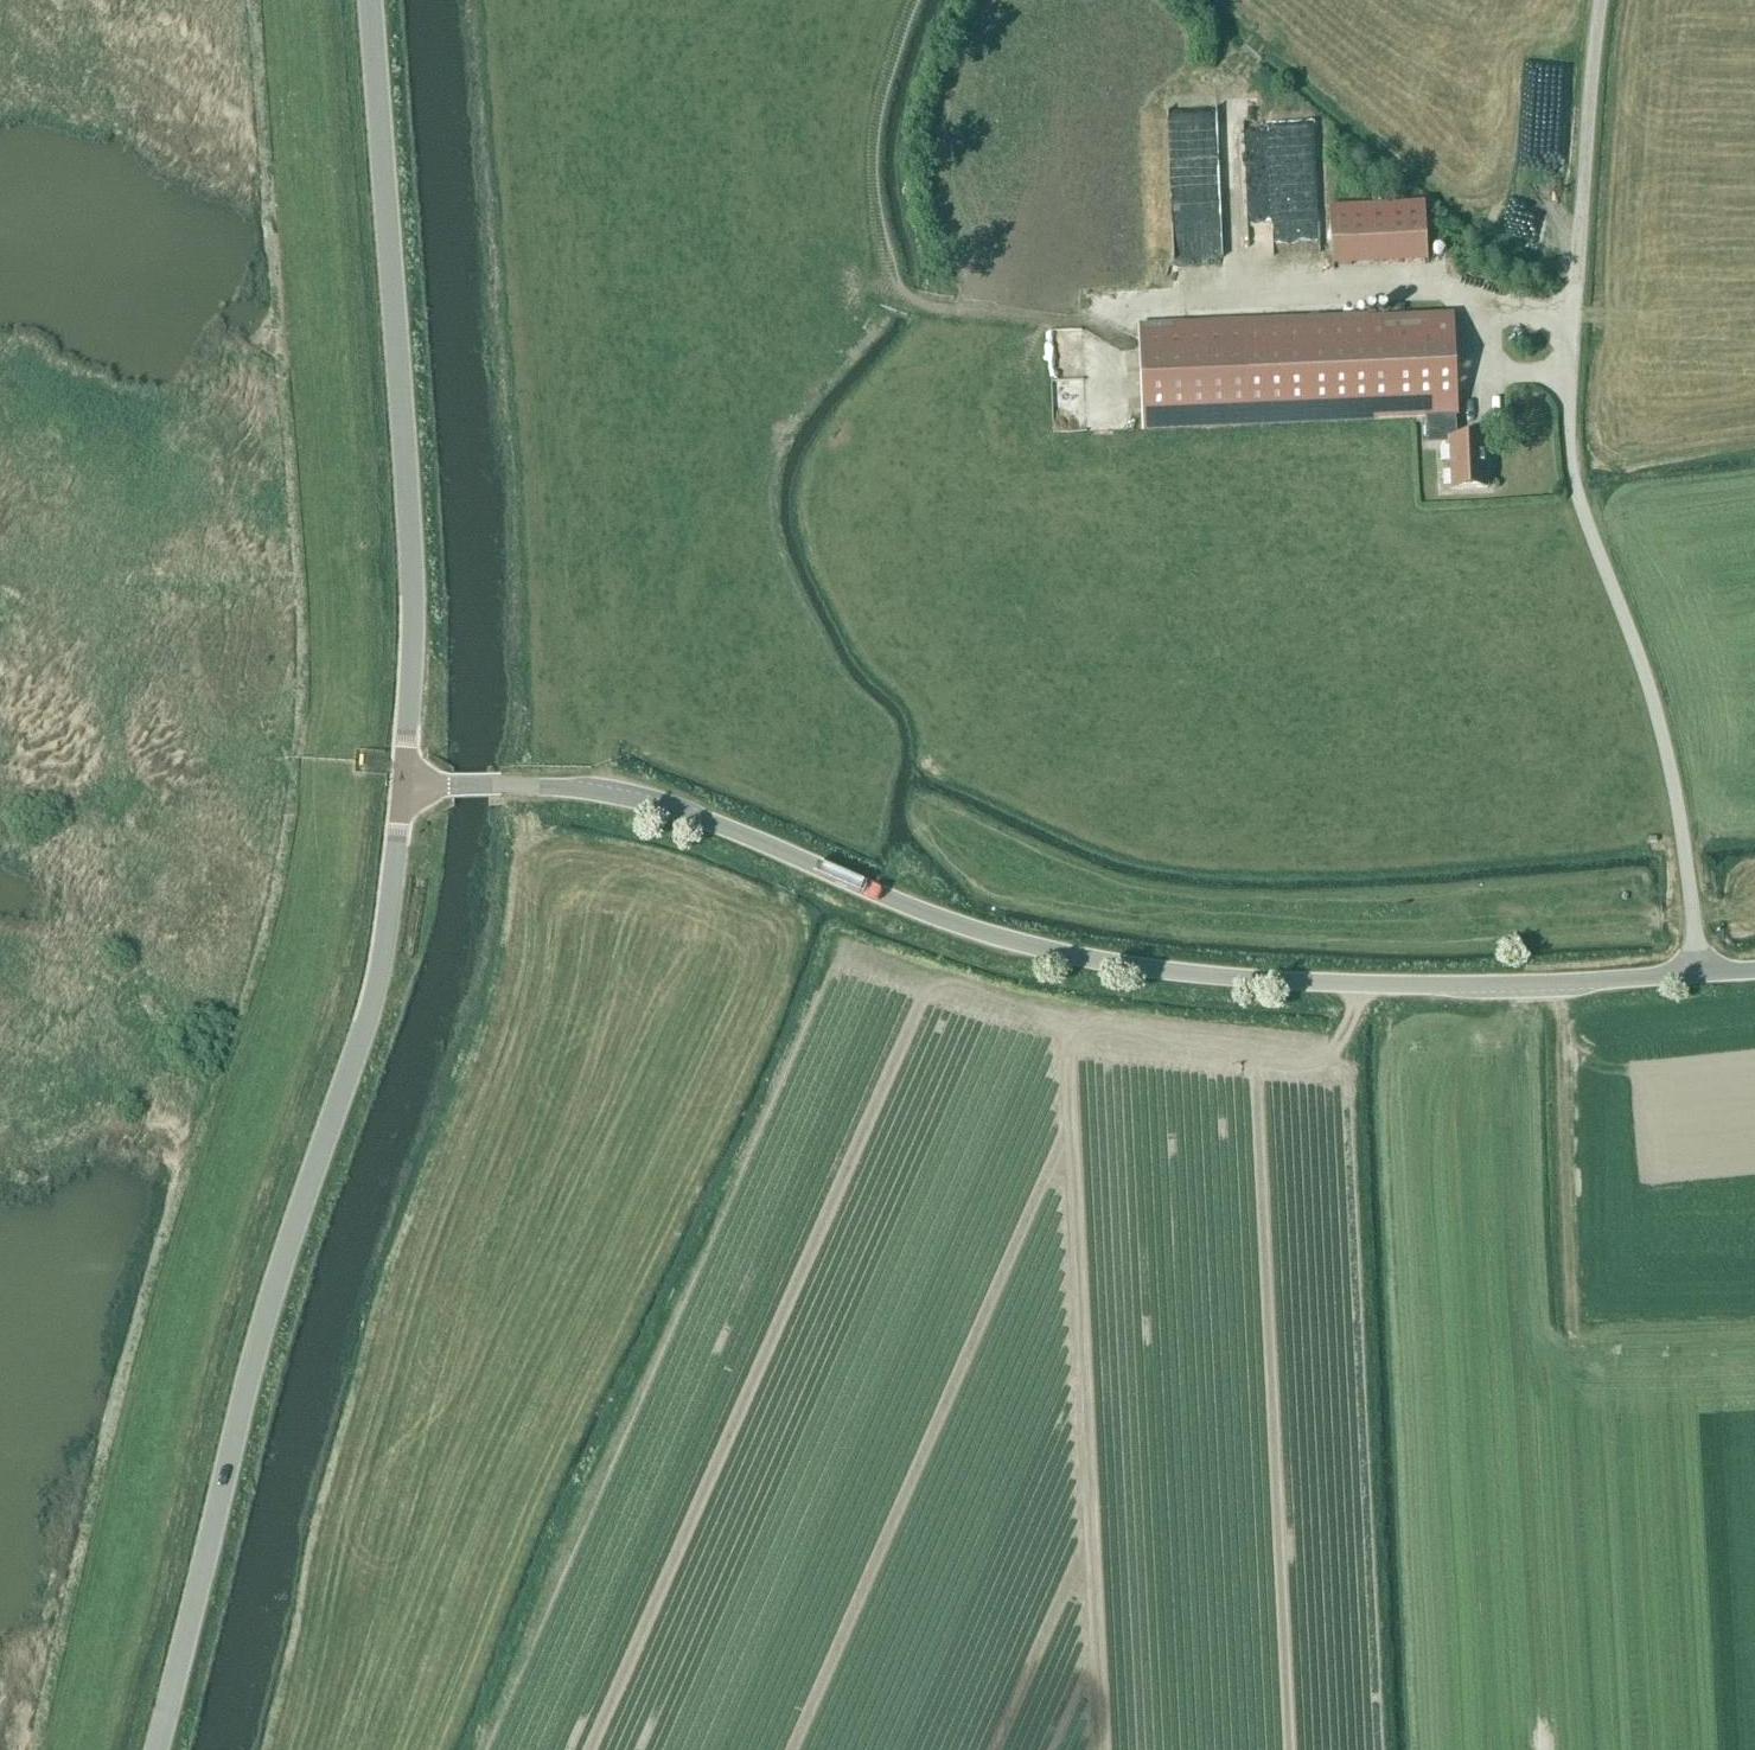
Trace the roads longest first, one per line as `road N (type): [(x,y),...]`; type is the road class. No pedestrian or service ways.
road 1 (tertiary): [(1703,975),(1409,988),(1142,969),(1025,947),(940,921),(657,802),(587,787),(497,784)]
road 2 (tertiary): [(158,1749),(246,1390),(371,1002),(401,782)]
road 3 (unclassified): [(1607,0),(1573,334),(1574,469),(1656,706),(1689,843),(1703,975)]
road 4 (tertiary): [(401,782),(412,604),(372,0)]

